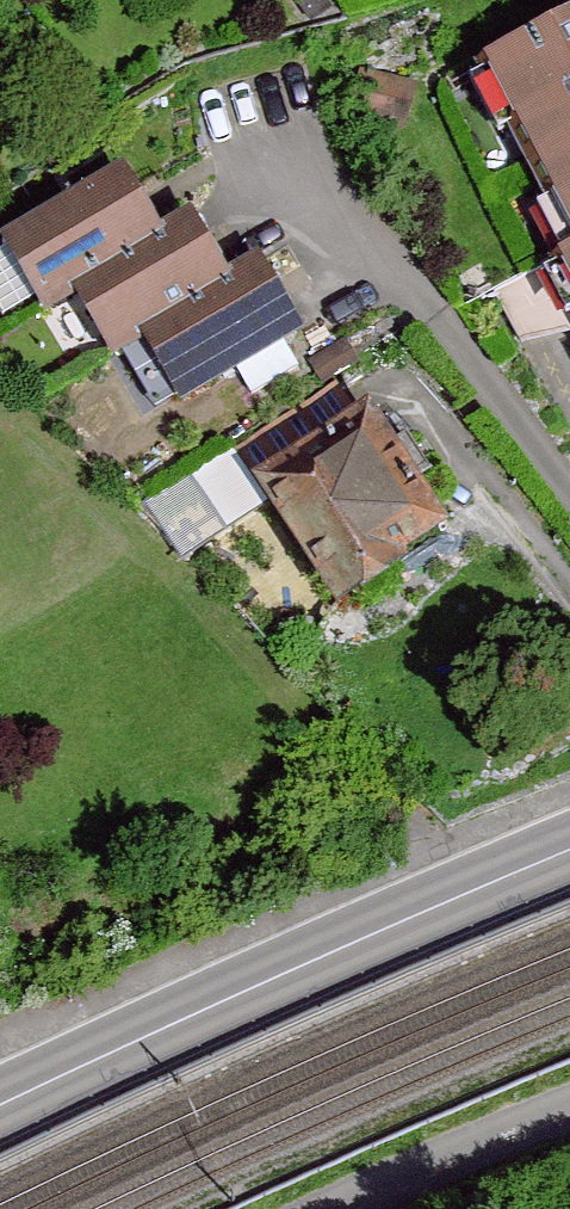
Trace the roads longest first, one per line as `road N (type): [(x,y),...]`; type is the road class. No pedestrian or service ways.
road 1 (primary): [(0,1103),(256,981),(569,847)]
road 2 (residential): [(330,1208),(569,1102)]

